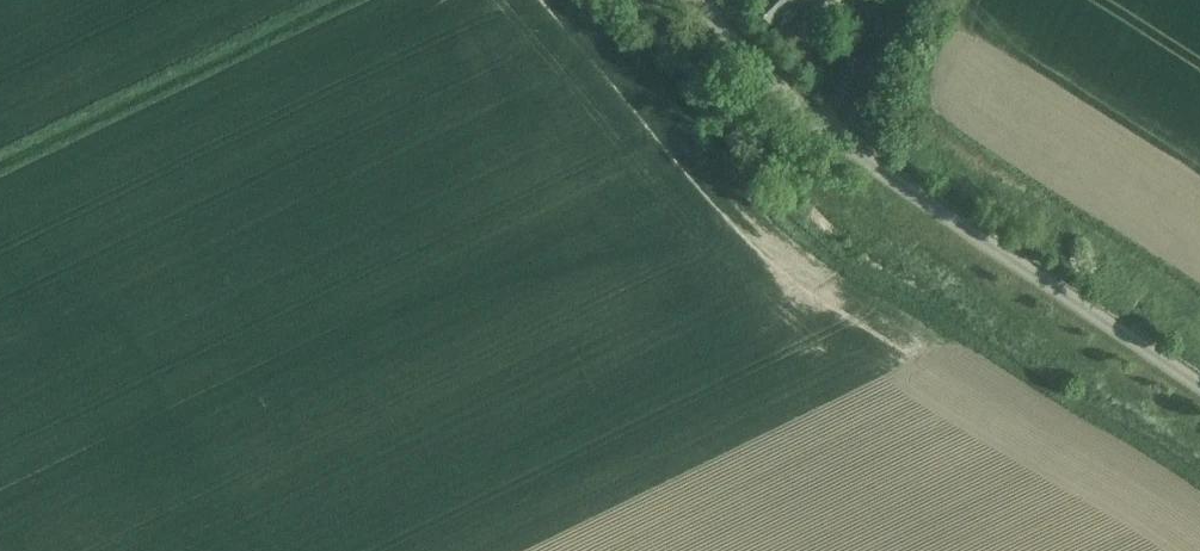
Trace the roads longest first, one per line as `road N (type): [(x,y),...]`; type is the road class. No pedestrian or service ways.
road 1 (tertiary): [(1199,387),(825,131)]
road 2 (tertiary): [(825,131),(695,0)]

